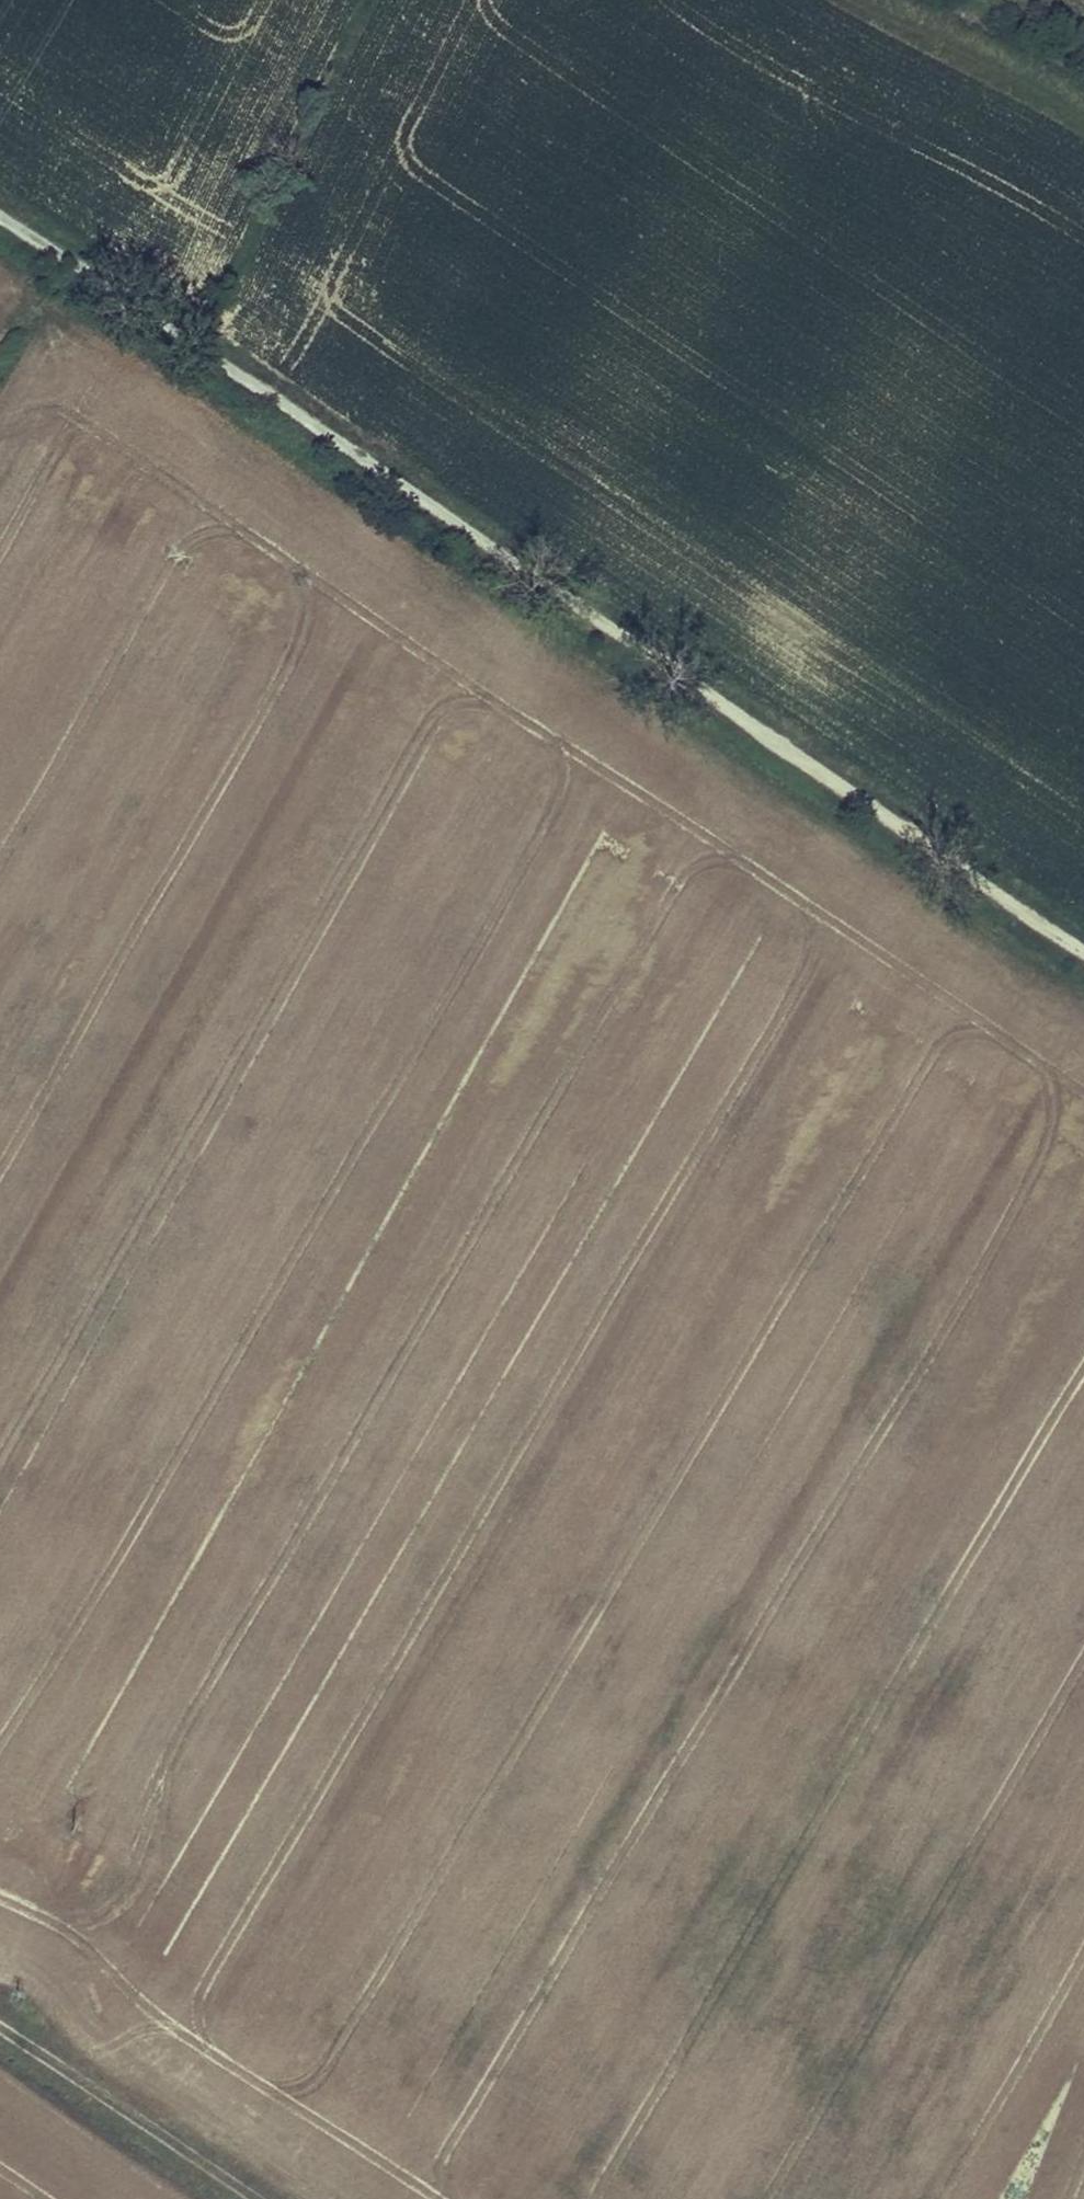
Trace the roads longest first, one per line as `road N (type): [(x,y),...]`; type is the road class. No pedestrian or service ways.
road 1 (track): [(0,223),(1083,960)]
road 2 (track): [(259,2198),(0,2026)]

